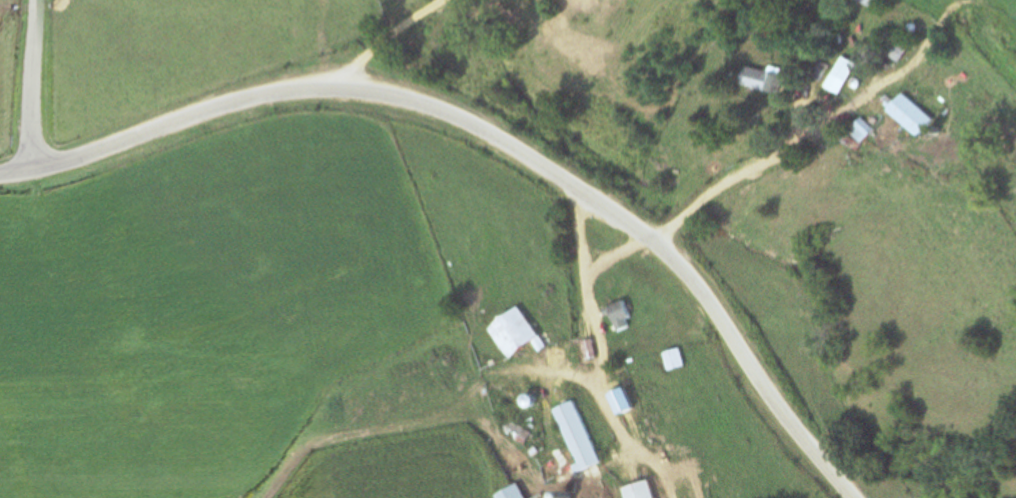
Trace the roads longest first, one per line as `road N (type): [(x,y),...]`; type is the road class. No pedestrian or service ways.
road 1 (secondary): [(848,497),(803,446),(698,282),(646,230),(459,114),(348,87),(286,88),(0,170)]
road 2 (residential): [(24,166),(29,0)]

